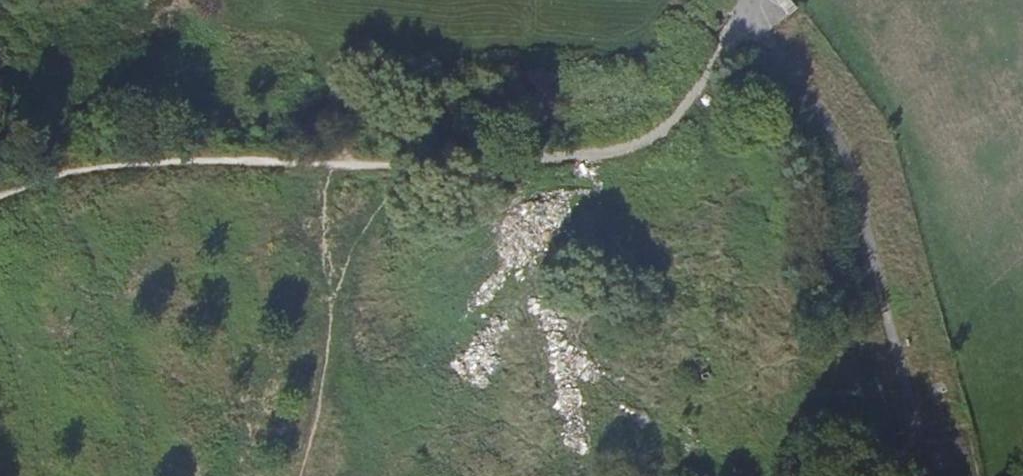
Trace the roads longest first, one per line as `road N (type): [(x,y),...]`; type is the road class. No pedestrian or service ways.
road 1 (track): [(0,212),(62,181),(206,161),(542,167),(610,159),(666,138),(710,70)]

